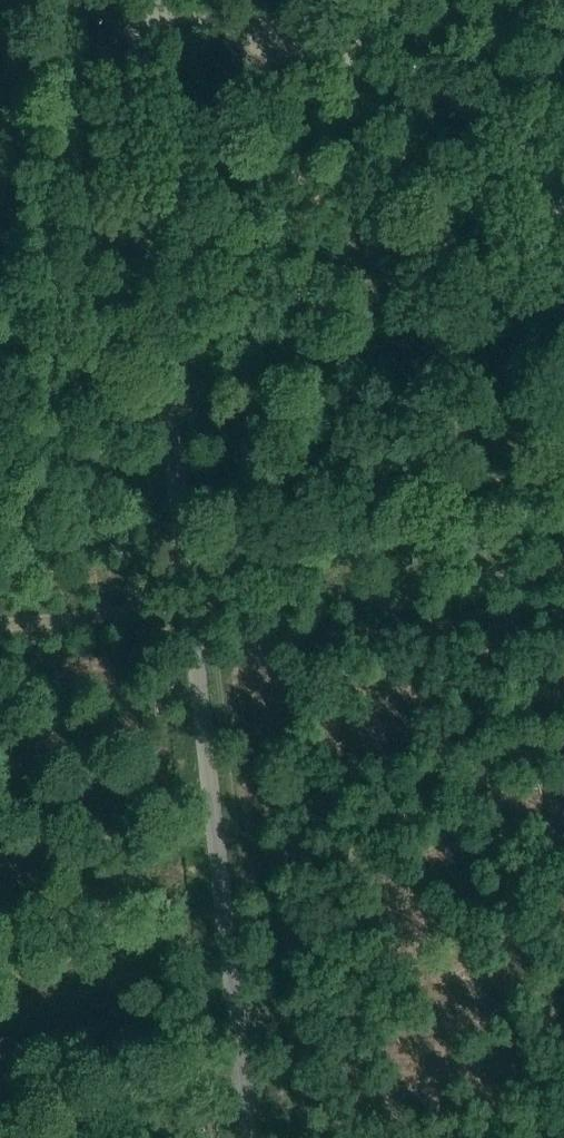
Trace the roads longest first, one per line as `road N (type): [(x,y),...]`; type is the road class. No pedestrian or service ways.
road 1 (unclassified): [(240,1137),(121,0)]
road 2 (track): [(563,574),(0,634)]
road 3 (unclassified): [(563,114),(129,0)]

